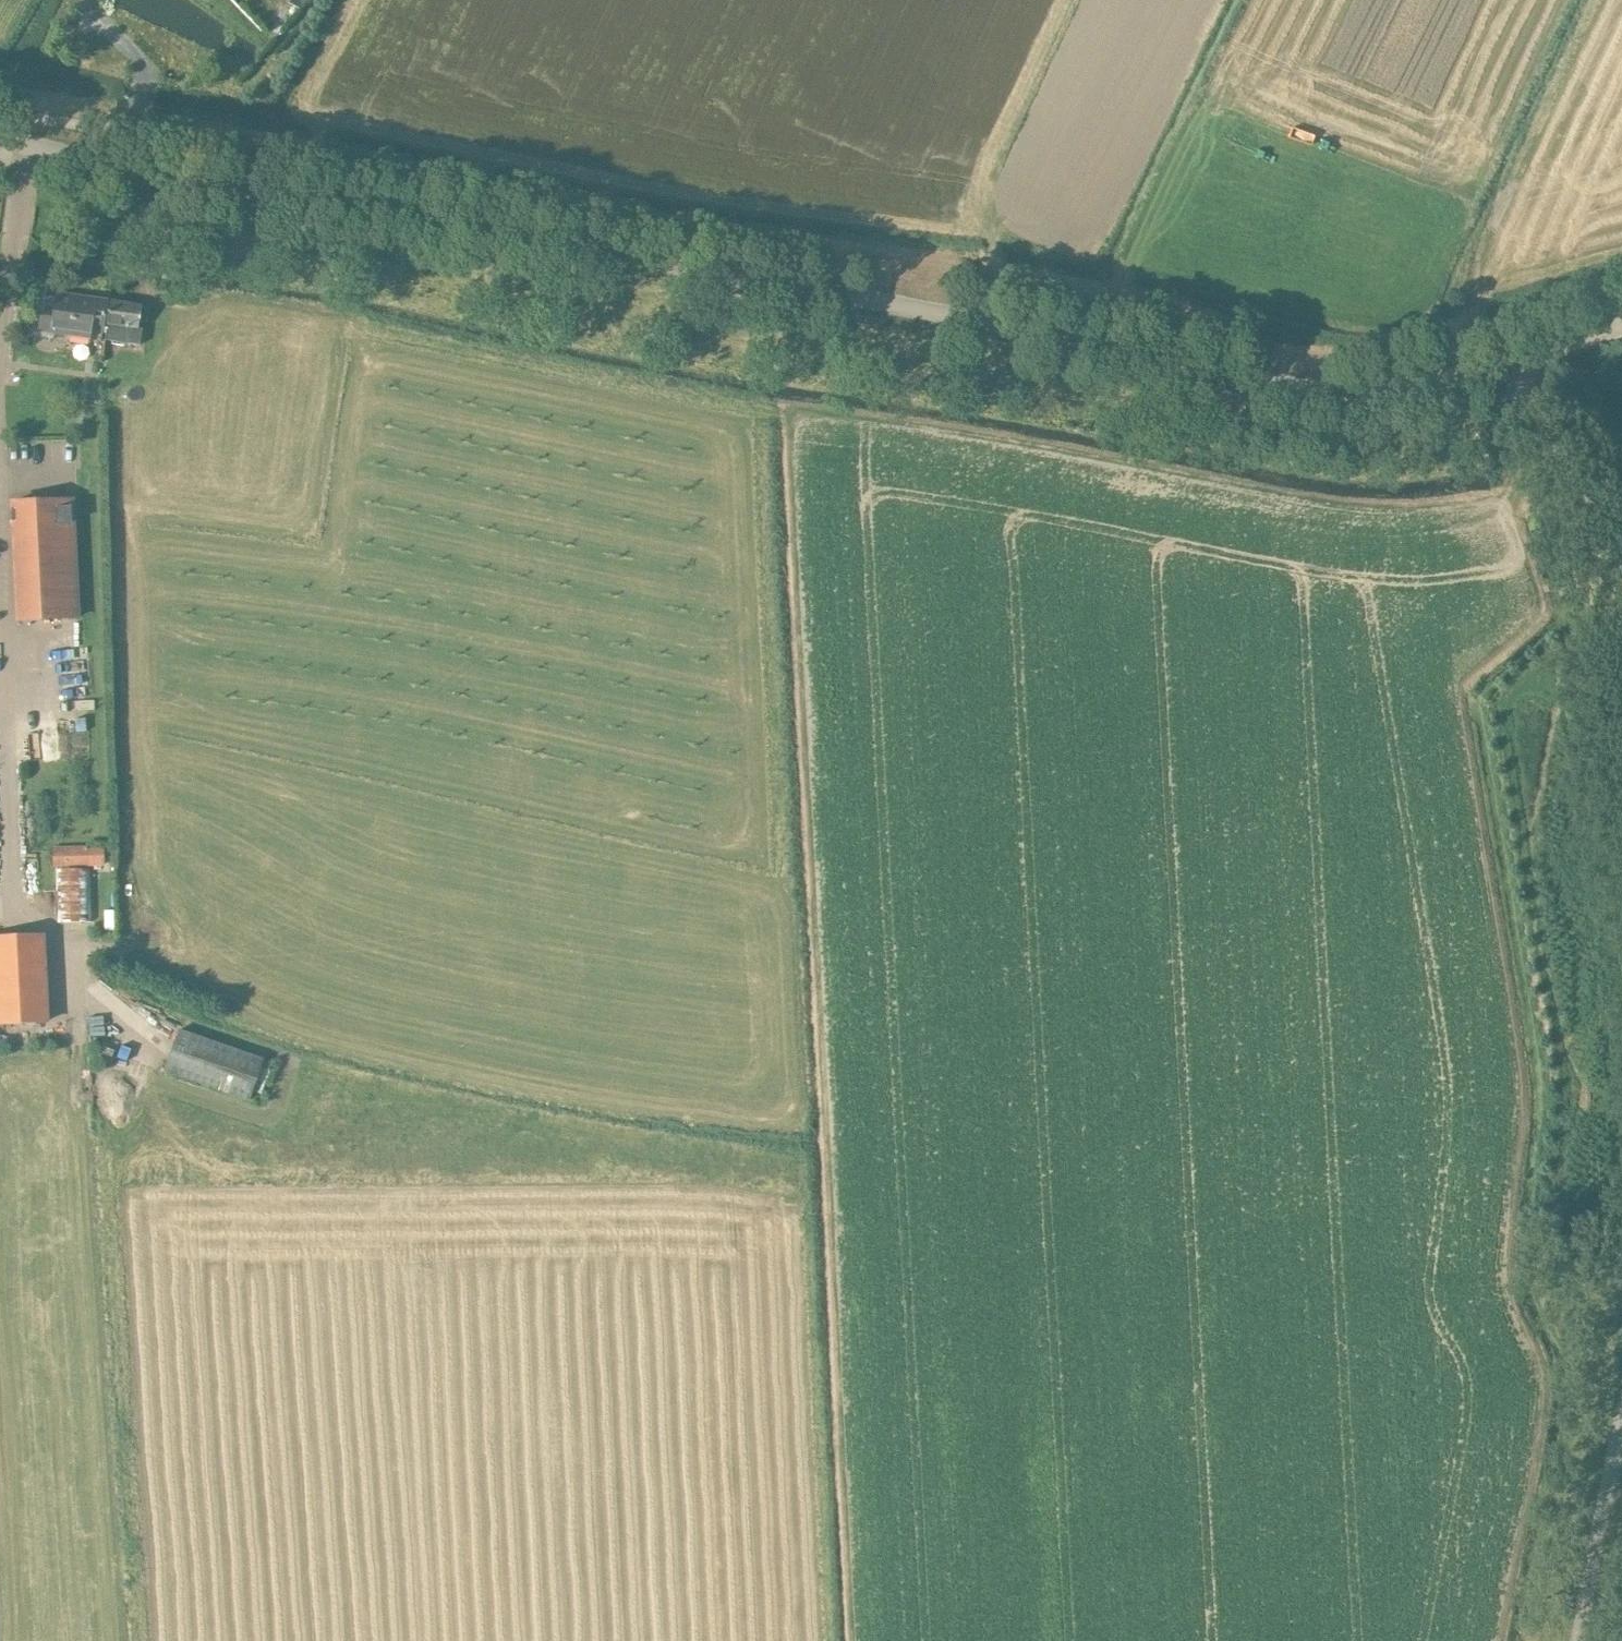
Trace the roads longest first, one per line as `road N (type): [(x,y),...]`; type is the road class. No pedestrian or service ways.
road 1 (unclassified): [(1504,364),(1404,389),(1279,386),(476,226),(150,173),(0,138)]
road 2 (unclassified): [(1576,1640),(1621,1417)]
road 3 (unclassified): [(1621,557),(1504,364)]
road 4 (unclassified): [(1504,364),(1621,327)]

